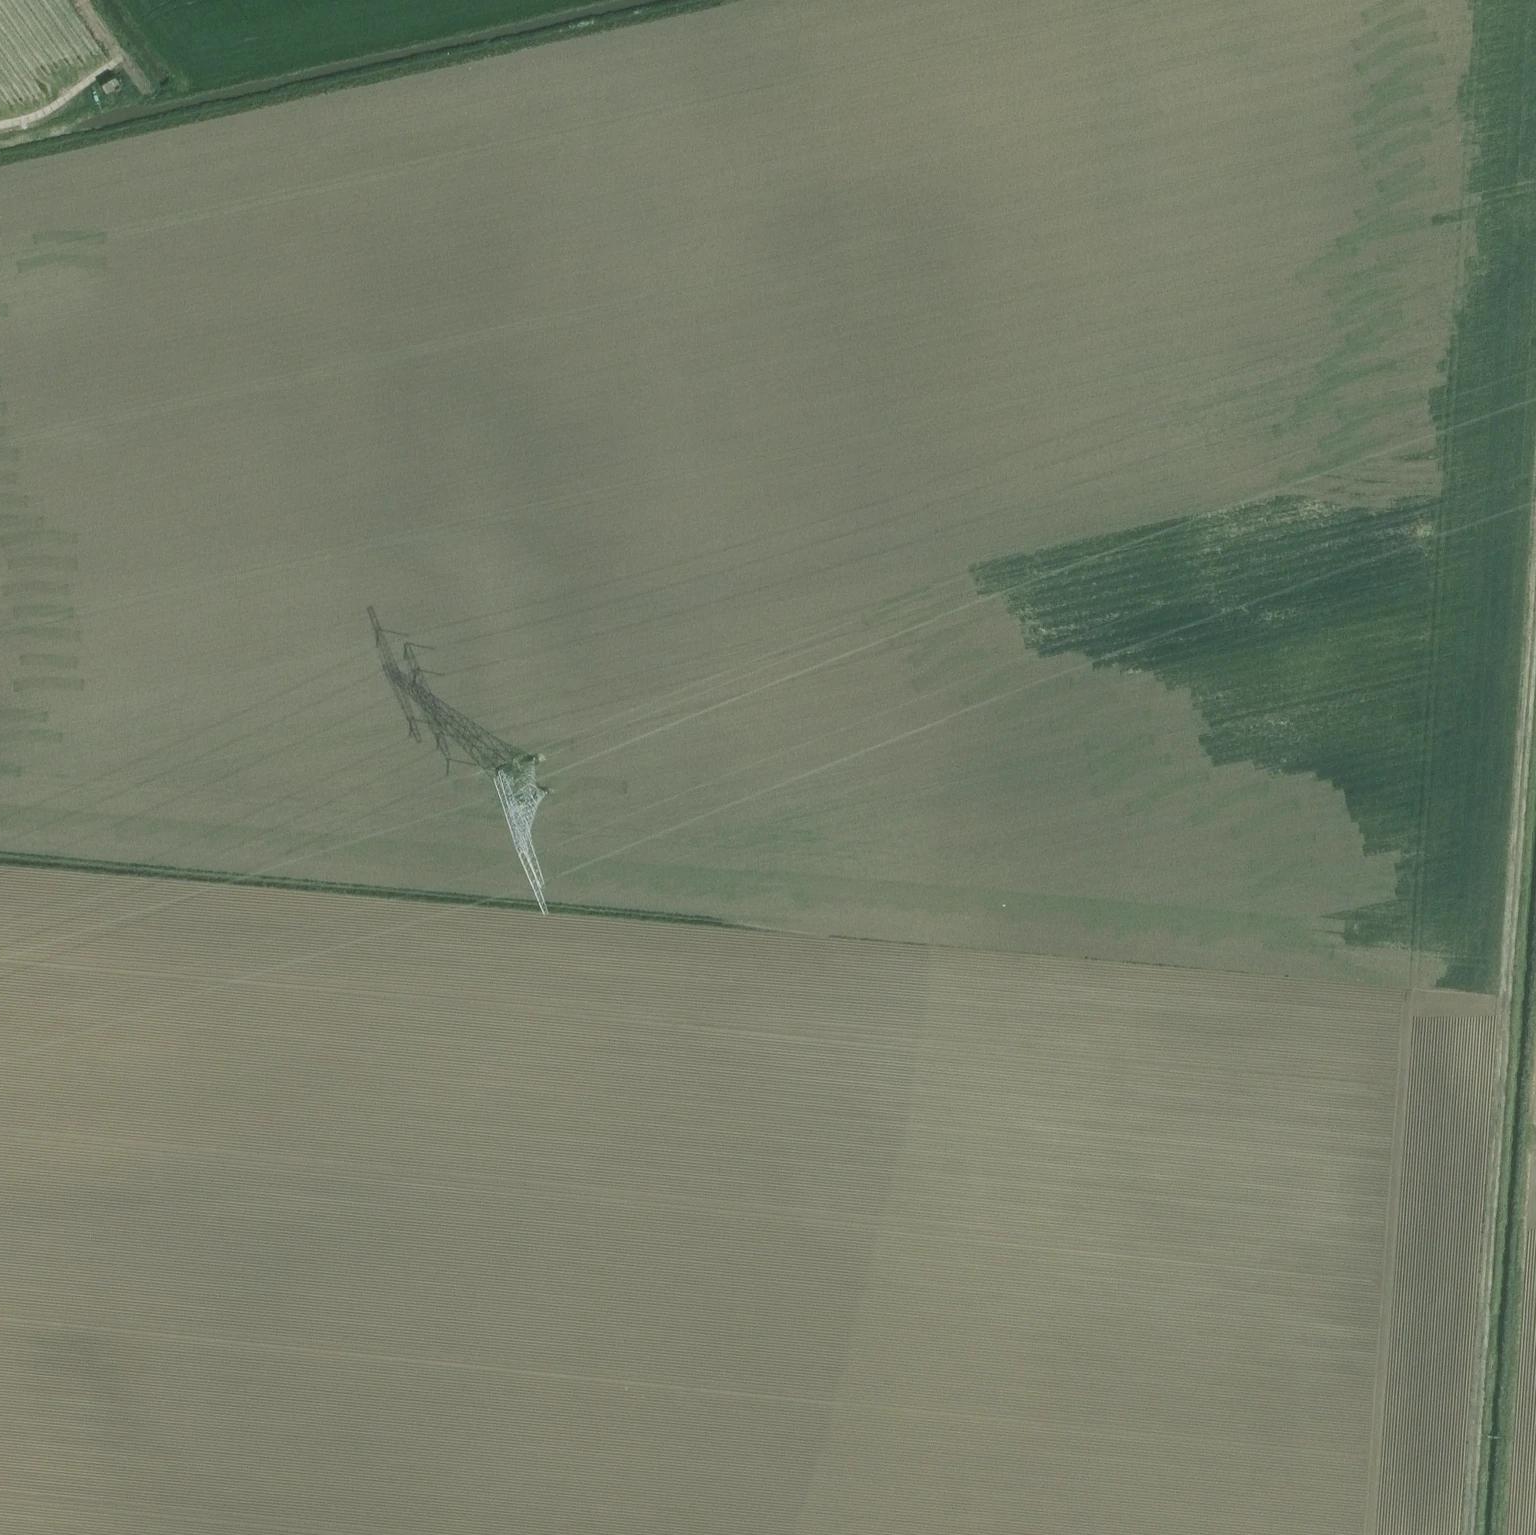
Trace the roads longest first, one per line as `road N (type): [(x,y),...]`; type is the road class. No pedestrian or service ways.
road 1 (track): [(1464,1534),(1502,1009)]

